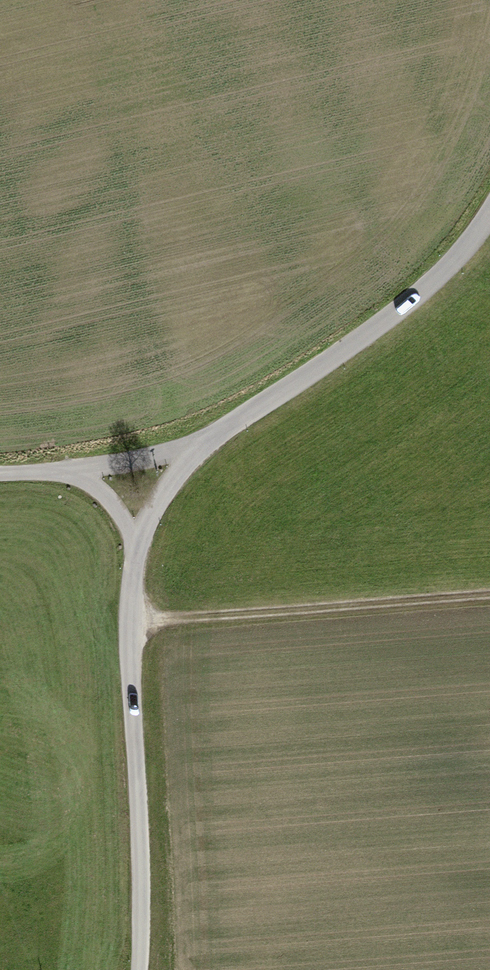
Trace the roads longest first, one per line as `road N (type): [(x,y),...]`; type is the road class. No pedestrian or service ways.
road 1 (unclassified): [(140,969),(133,629),(139,545)]
road 2 (unclassified): [(201,449),(384,330),(475,241),(489,209)]
road 3 (track): [(489,593),(133,629)]
road 4 (unclassified): [(201,449),(74,472)]

